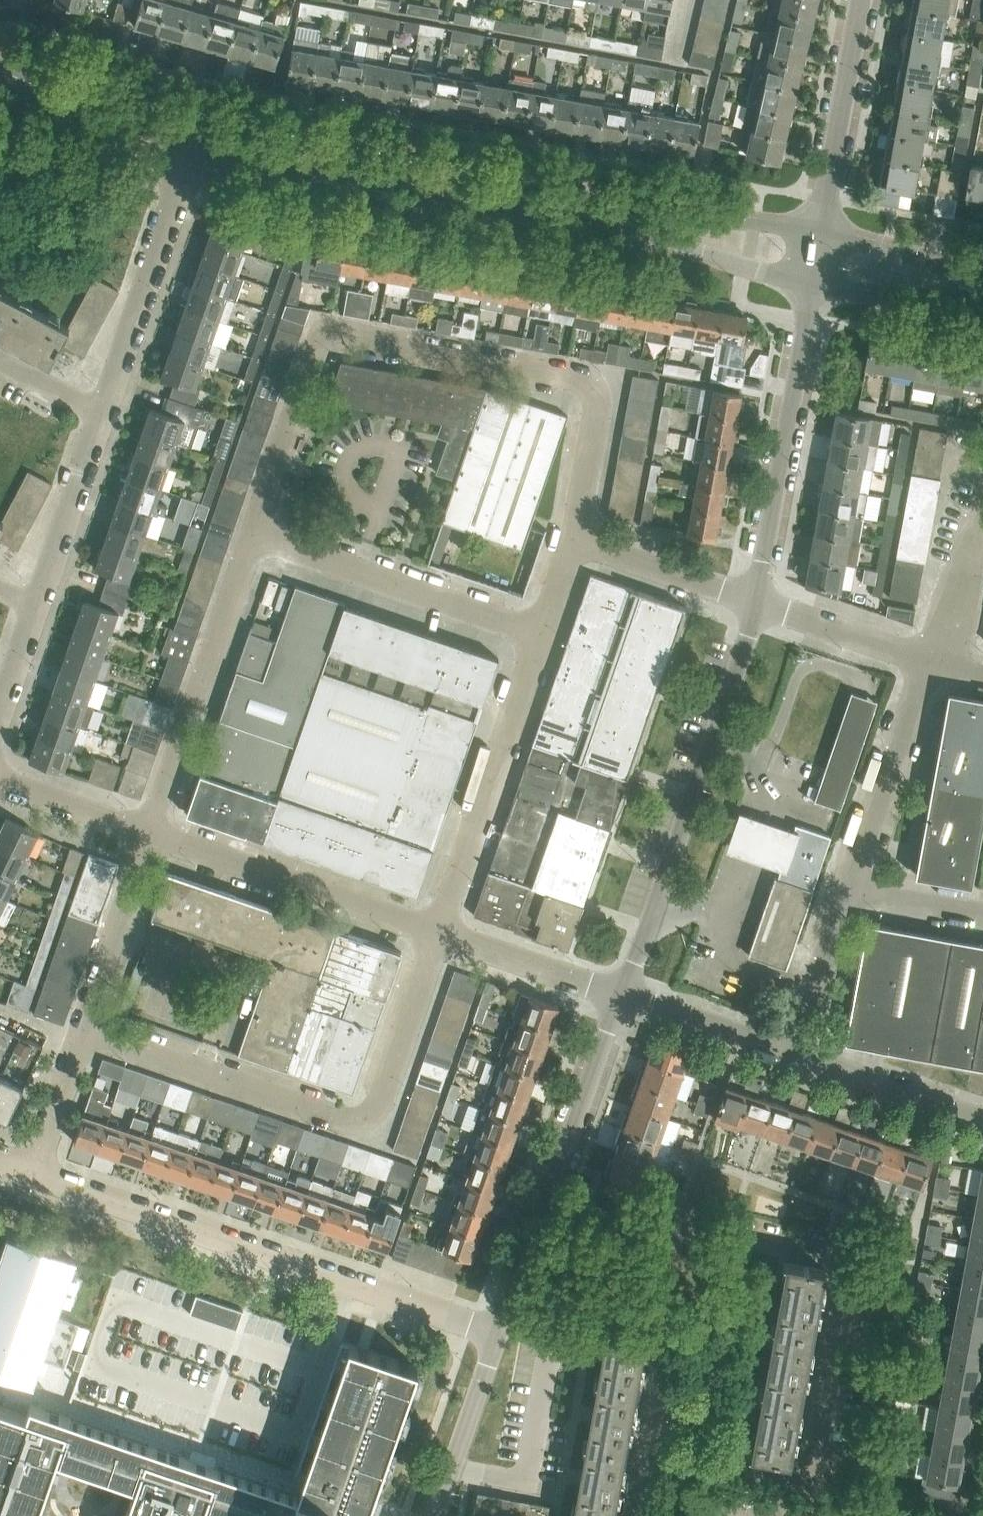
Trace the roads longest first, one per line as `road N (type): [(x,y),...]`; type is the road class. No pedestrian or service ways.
road 1 (residential): [(810,1479),(843,1264),(833,1256),(542,1203)]
road 2 (residential): [(496,1335),(33,1174)]
road 3 (residential): [(254,537),(327,335),(576,375),(593,387)]
road 4 (residential): [(87,1031),(353,1118),(380,1100),(439,935)]
road 5 (residential): [(618,995),(714,741),(754,598)]
road 6 (residential): [(575,214),(199,133)]
road 7 (residential): [(153,839),(254,537)]
road 8 (residential): [(439,935),(535,634)]
road 9 (residential): [(439,935),(153,839)]
road 10 (residential): [(102,415),(199,133)]
road 11 (residential): [(535,634),(254,537)]
road 12 (residential): [(849,892),(931,657)]
road 13 (residential): [(808,231),(575,214)]
road 14 (residential): [(575,214),(799,280)]
road 15 (residential): [(542,1203),(618,995)]
road 16 (residential): [(199,133),(0,65)]
road 17 (residential): [(34,608),(102,415)]
road 18 (residential): [(87,1031),(153,839)]
road 19 (residential): [(982,1119),(792,1054)]
road 20 (residential): [(754,598),(567,541)]
road 21 (residential): [(434,1515),(496,1335)]
road 22 (residential): [(754,598),(789,411)]
road 23 (residential): [(618,995),(439,935)]
road 24 (residential): [(931,657),(754,598)]
road 25 (residential): [(792,1054),(618,995)]
road 26 (unclassified): [(982,1512),(810,1479)]
road 27 (residential): [(792,1054),(849,892)]
road 28 (unclassified): [(810,1479),(647,1452)]
road 29 (residential): [(153,839),(0,784)]
road 30 (residential): [(824,286),(982,300)]
road 31 (residential): [(931,657),(982,507)]
road 32 (residential): [(567,541),(596,414),(593,387)]
road 33 (residential): [(982,276),(832,235)]
road 34 (residential): [(836,151),(863,0)]
road 35 (residential): [(33,1174),(87,1031)]
road 36 (residential): [(496,1335),(542,1203)]
road 37 (unclassified): [(982,917),(849,892)]
road 38 (residential): [(799,280),(785,376),(789,411)]
road 39 (unclassified): [(647,1452),(669,1323)]
road 40 (residential): [(789,411),(805,378),(824,286)]

